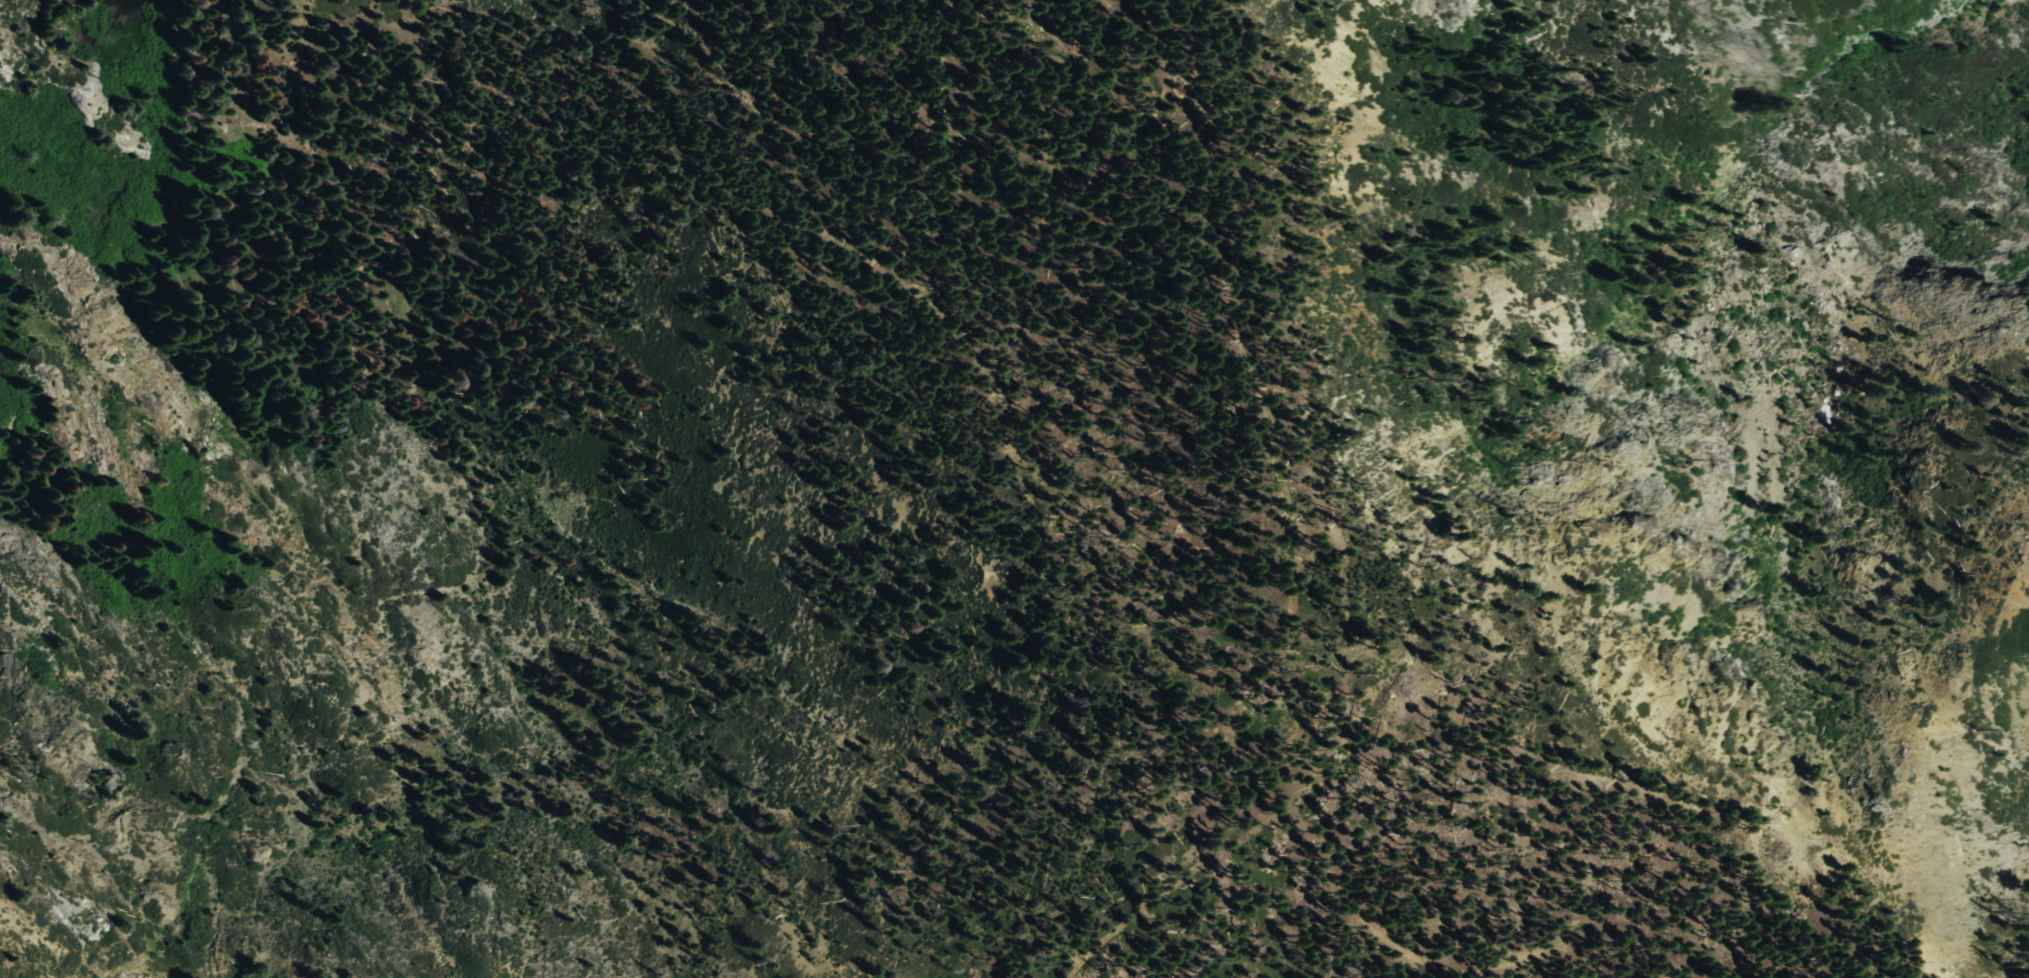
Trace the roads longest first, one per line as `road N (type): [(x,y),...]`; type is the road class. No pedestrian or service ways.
road 1 (track): [(1116,0),(1179,73),(1211,138),(1306,459),(1325,544),(1337,709),(1353,754),(1332,805)]
road 2 (track): [(1596,977),(1600,947),(1495,971),(1423,936),(1378,904),(1332,805),(1302,815),(1285,832),(1231,836),(1073,977)]
road 3 (track): [(970,0),(1002,173),(916,297)]
road 4 (track): [(616,977),(606,953),(628,920),(628,892),(589,827),(580,774),(557,742)]

